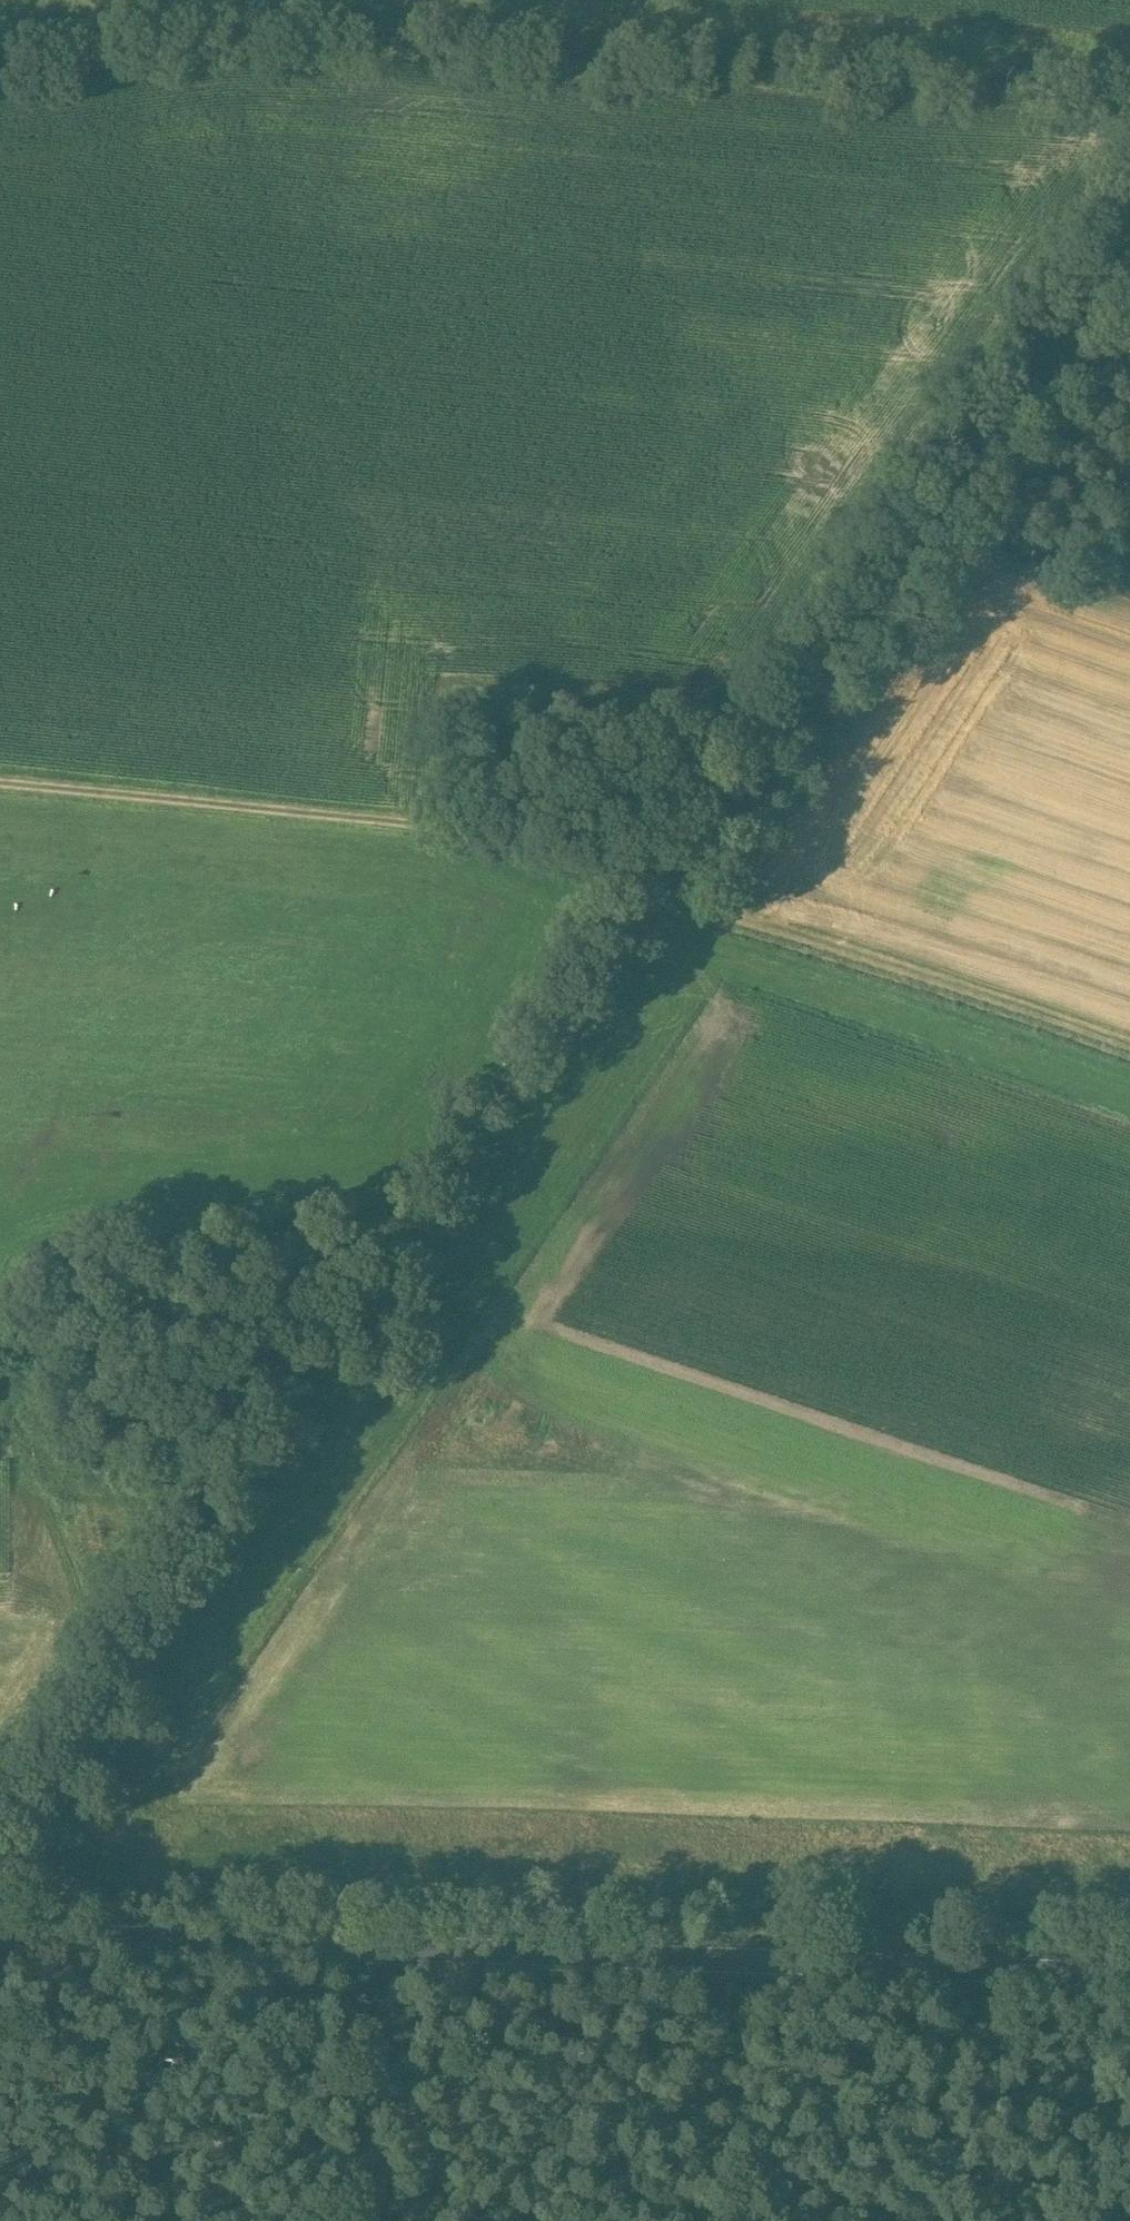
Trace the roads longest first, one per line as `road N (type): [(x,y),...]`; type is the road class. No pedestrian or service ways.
road 1 (track): [(0,783),(440,829),(1129,1051)]
road 2 (tertiary): [(1129,1977),(0,1931)]

